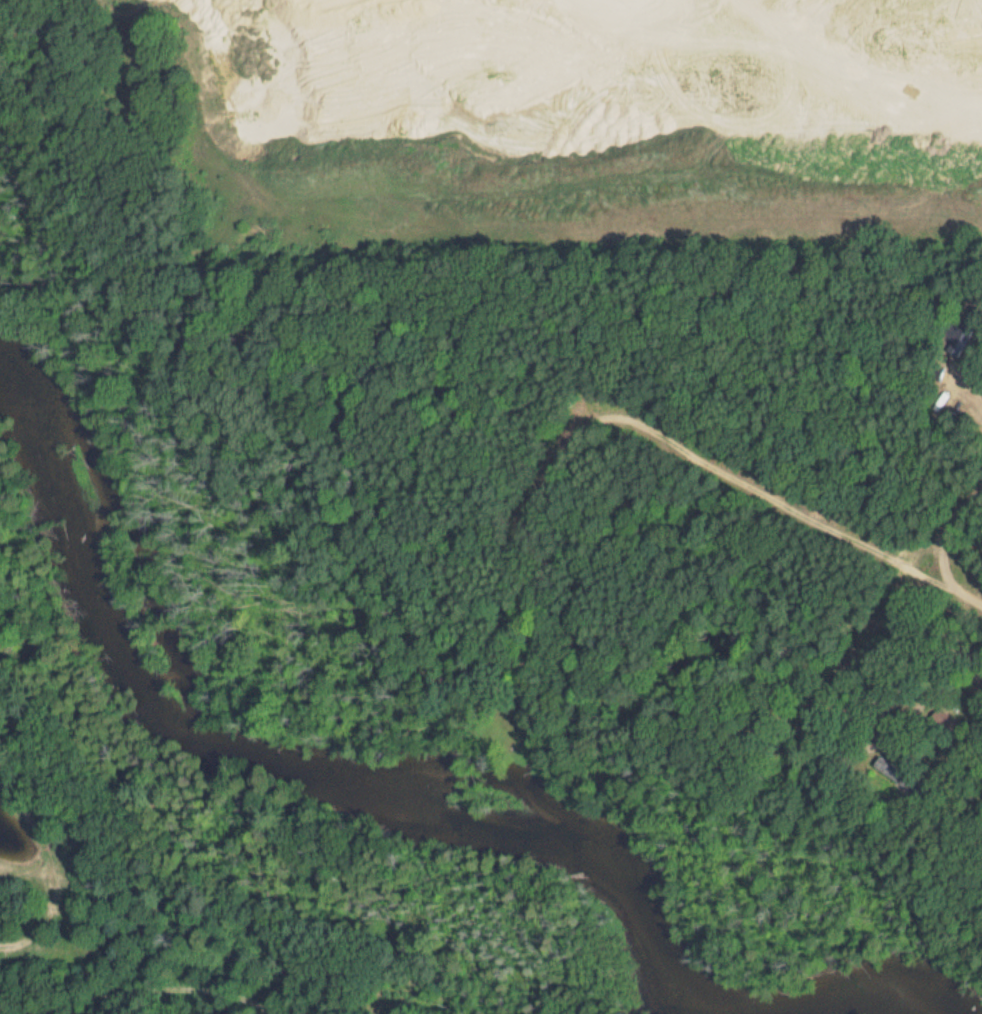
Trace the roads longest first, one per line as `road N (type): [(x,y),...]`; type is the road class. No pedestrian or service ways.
road 1 (residential): [(837,209),(914,252),(981,254)]
road 2 (residential): [(911,103),(853,129),(837,209)]
road 3 (residential): [(778,92),(821,129),(837,209)]

